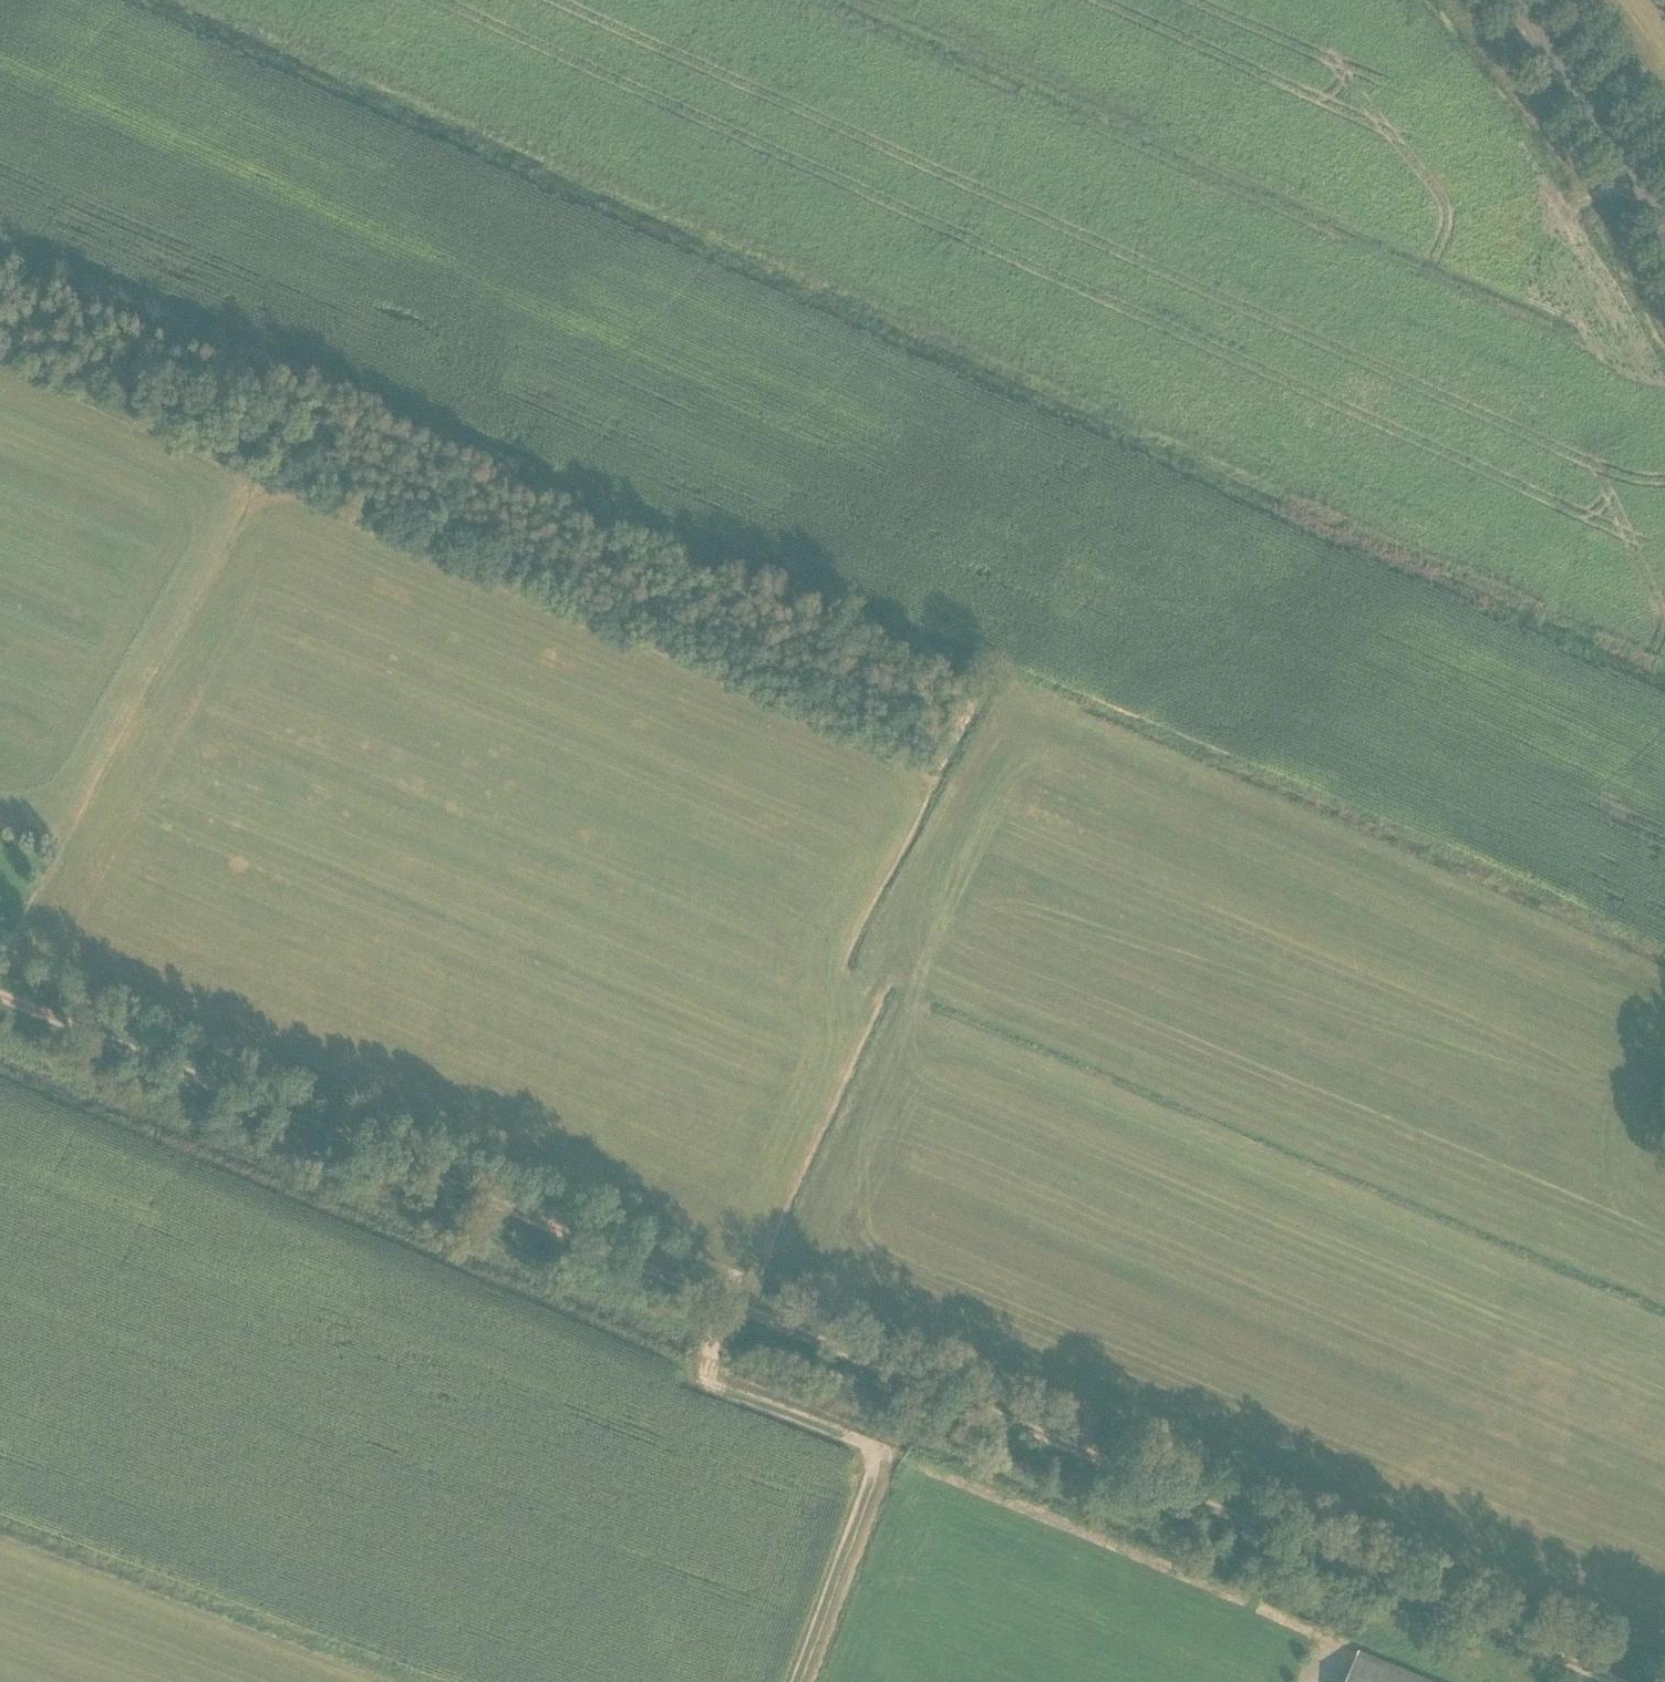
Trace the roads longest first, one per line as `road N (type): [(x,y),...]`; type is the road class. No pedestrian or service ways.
road 1 (track): [(1664,1676),(0,994)]
road 2 (tertiary): [(1664,230),(1509,0)]

